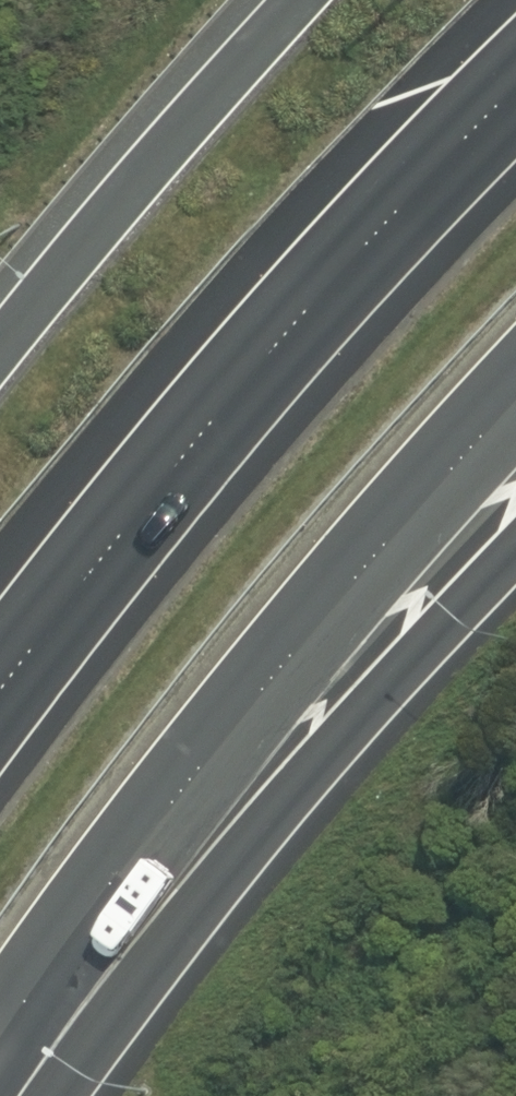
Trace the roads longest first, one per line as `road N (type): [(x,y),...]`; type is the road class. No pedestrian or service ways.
road 1 (motorway): [(0,694),(88,569),(515,98)]
road 2 (motorway): [(515,405),(210,798)]
road 3 (motorway): [(0,346),(86,236),(298,0)]
road 4 (motorway): [(515,551),(210,798)]
road 5 (motorway): [(210,798),(4,1095)]

